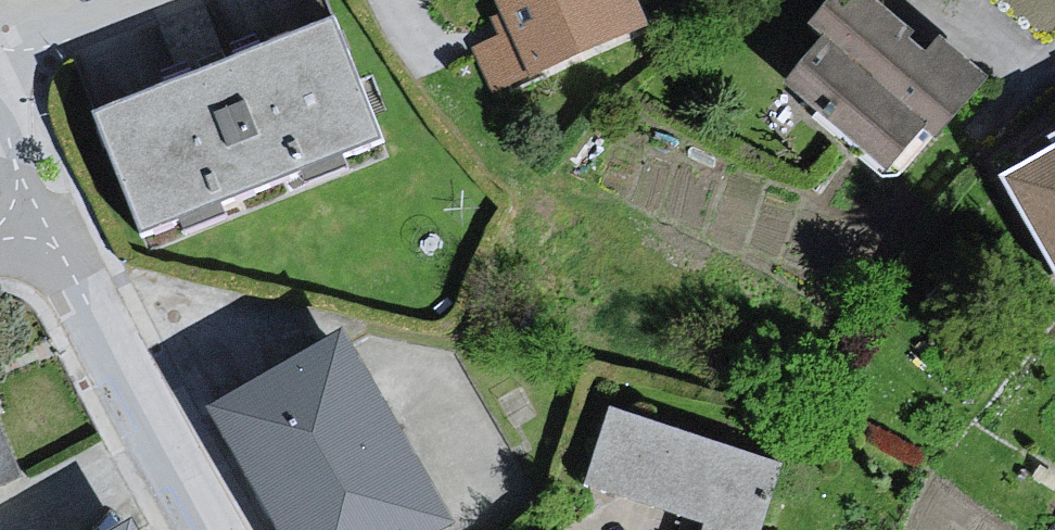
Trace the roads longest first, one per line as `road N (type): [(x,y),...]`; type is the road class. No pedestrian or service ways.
road 1 (residential): [(223,529),(38,215)]

